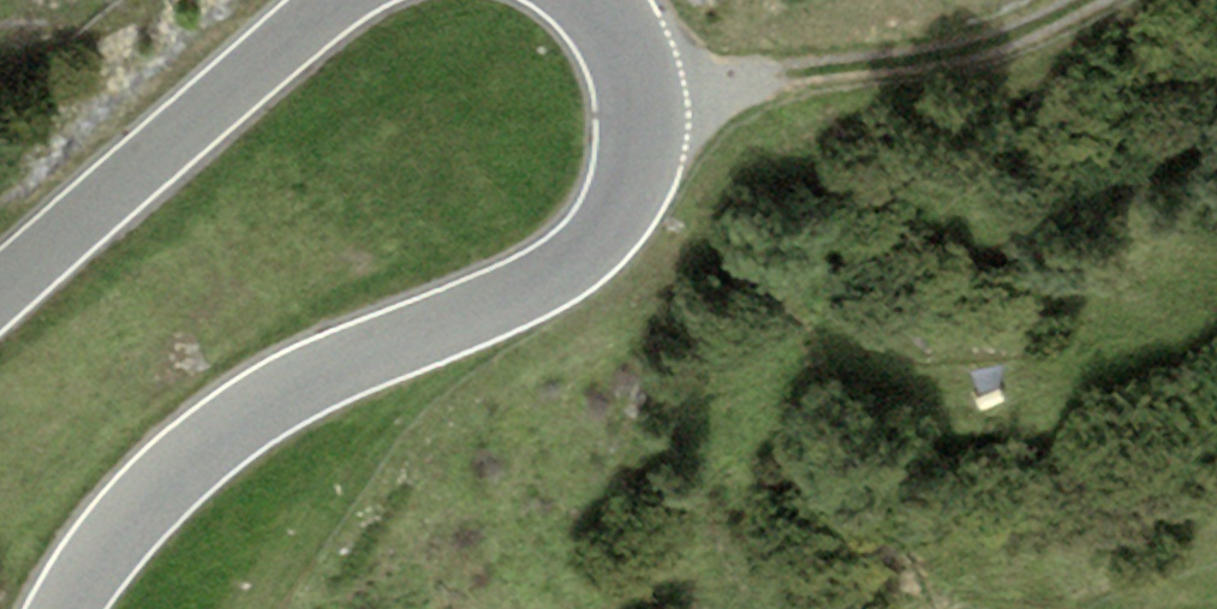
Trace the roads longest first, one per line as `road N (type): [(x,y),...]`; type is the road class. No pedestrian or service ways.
road 1 (unclassified): [(67,608),(114,537),(237,422),(308,380),(535,281),(611,220),(631,184),(639,105),(616,31),(592,0)]
road 2 (track): [(639,105),(953,49),(1044,23),(1087,0)]
road 3 (unclassified): [(338,0),(0,288)]

